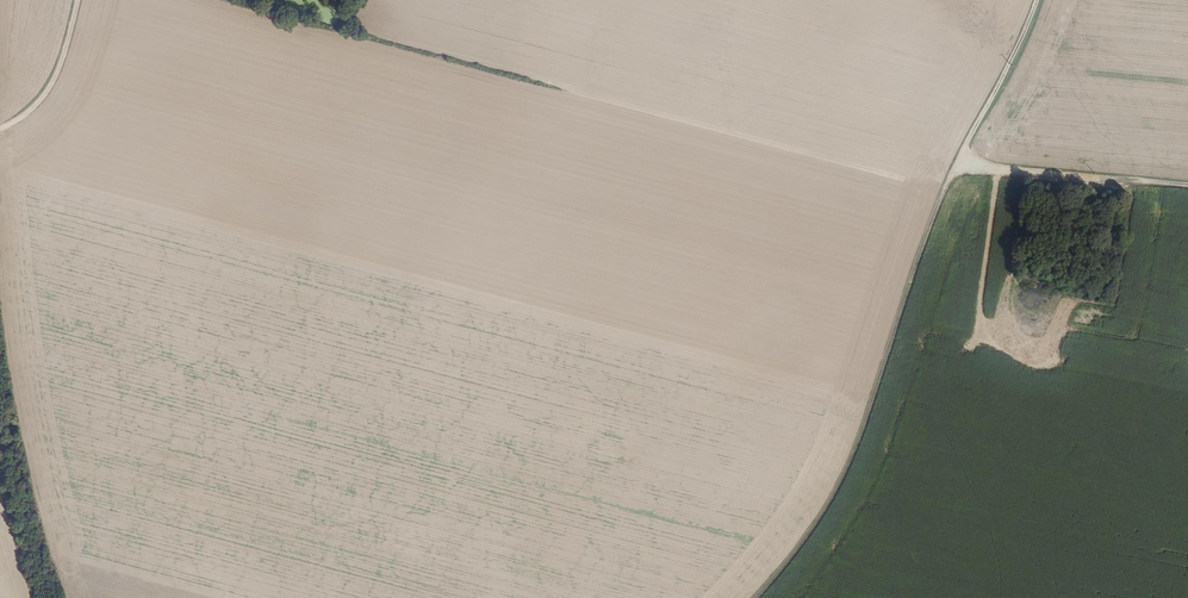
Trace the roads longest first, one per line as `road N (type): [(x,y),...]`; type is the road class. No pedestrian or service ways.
road 1 (track): [(752,597),(819,512),(844,463),(939,204),(1038,0)]
road 2 (track): [(963,154),(975,165),(1187,184)]
road 3 (track): [(0,129),(50,87),(77,0)]

